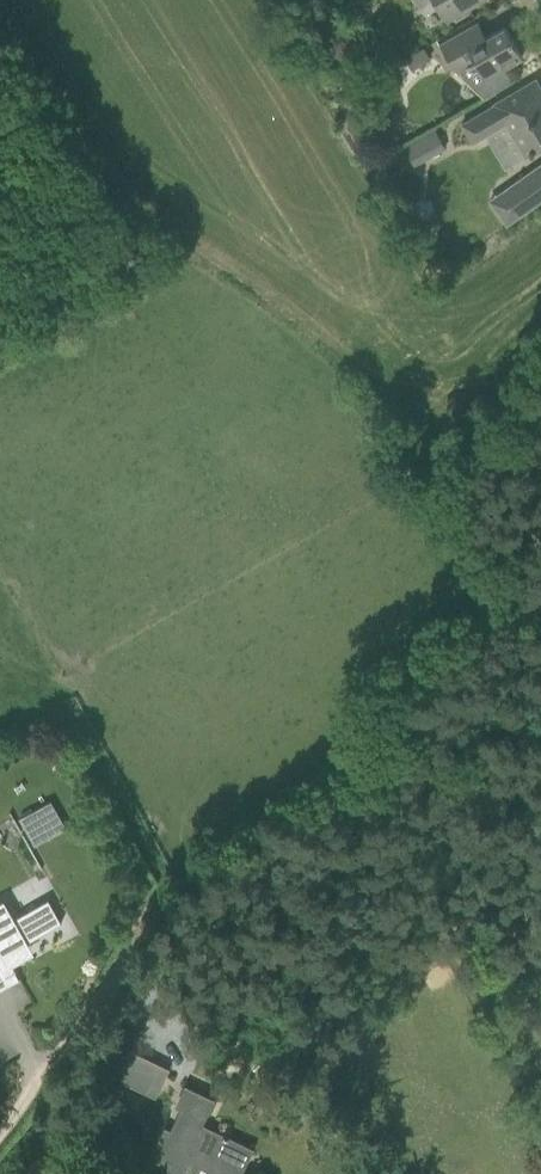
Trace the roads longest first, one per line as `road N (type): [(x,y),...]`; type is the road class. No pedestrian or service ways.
road 1 (track): [(0,1145),(172,925),(226,874),(436,764),(540,684)]

